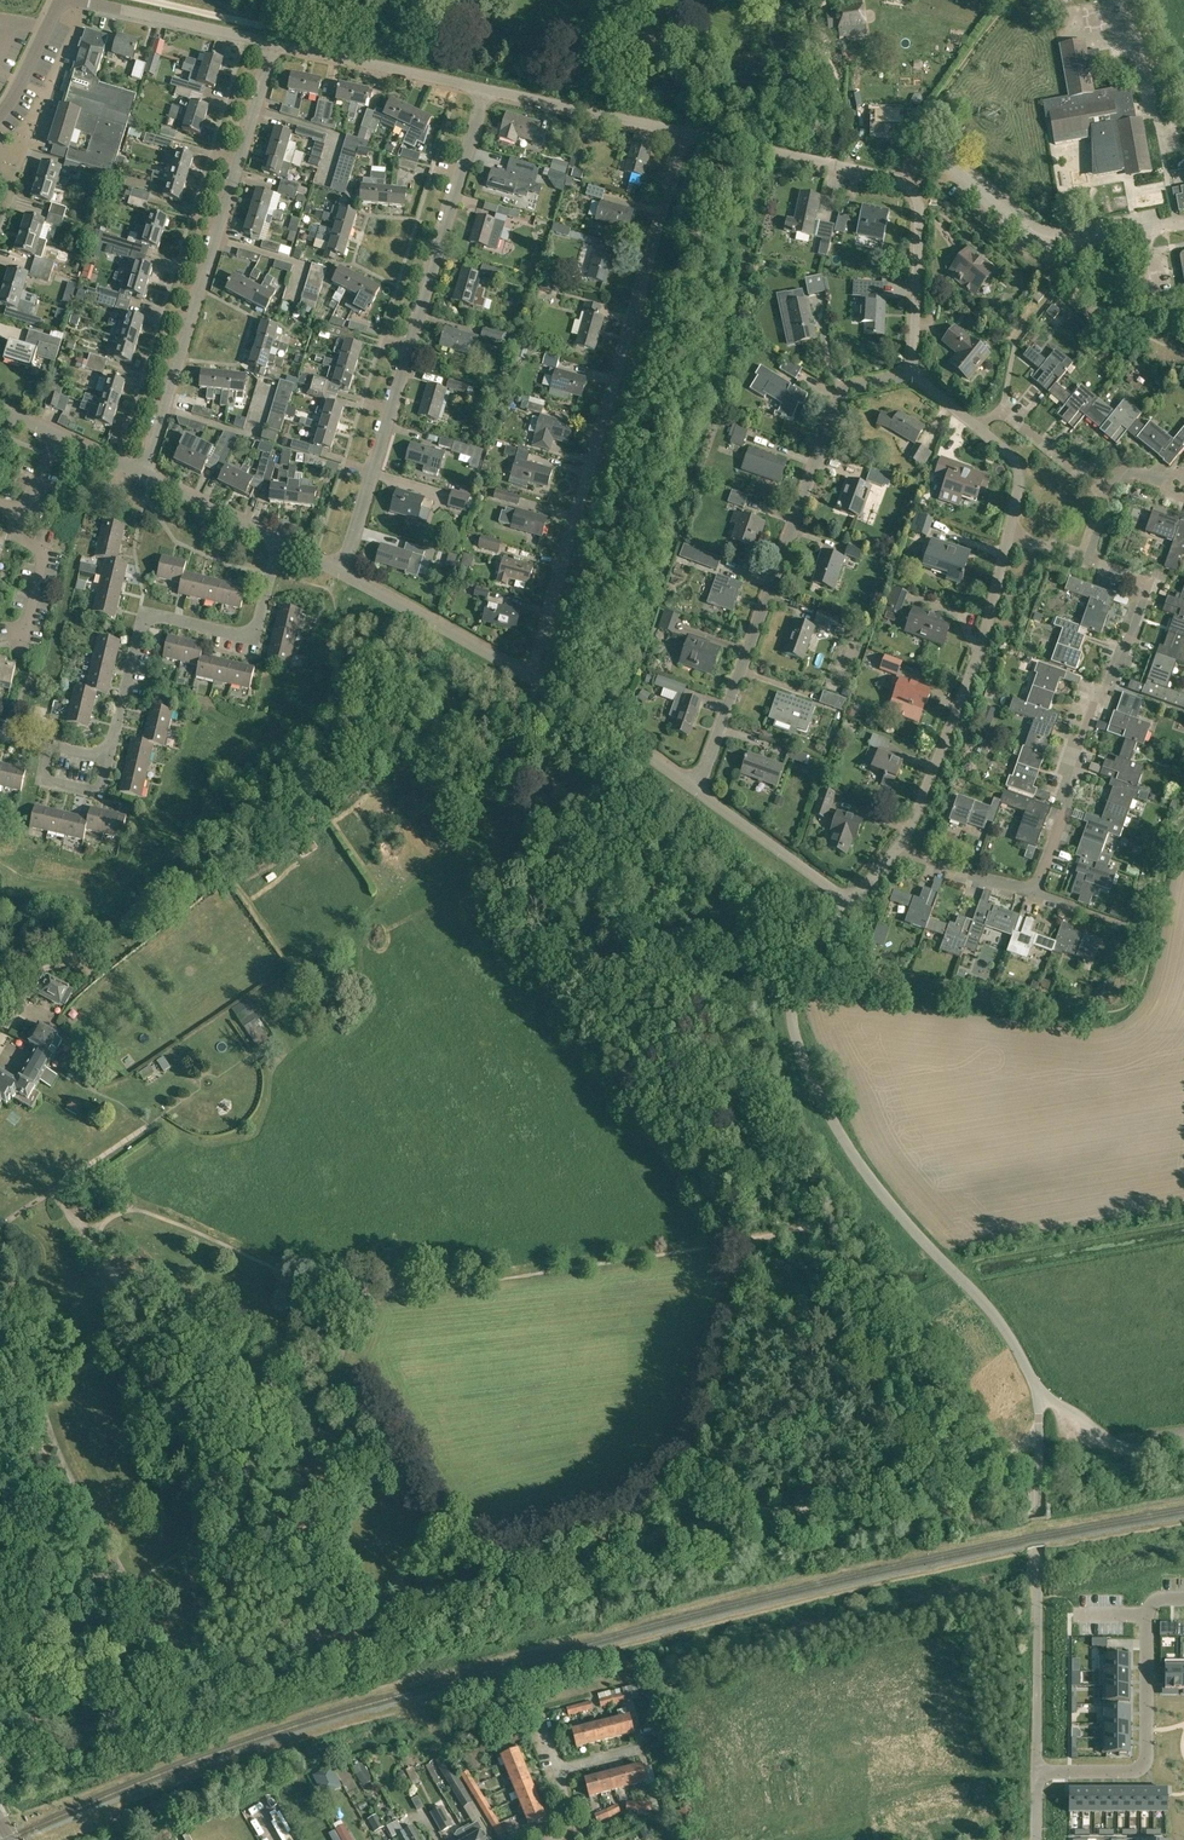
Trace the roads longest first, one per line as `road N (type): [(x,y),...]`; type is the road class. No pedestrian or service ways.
road 1 (residential): [(1037,1390),(1002,1325),(856,1158),(796,1042),(797,979),(851,903)]
road 2 (residential): [(530,678),(684,133)]
road 3 (residential): [(342,575),(486,88)]
road 4 (residential): [(911,377),(867,382),(841,396),(694,788)]
road 5 (residential): [(144,475),(276,43)]
road 6 (residential): [(1036,892),(1097,693),(1117,674),(1143,599),(1134,578),(1084,560)]
road 7 (residential): [(278,541),(255,640),(143,611),(109,756)]
road 8 (residential): [(899,847),(982,646),(1008,535)]
road 9 (residential): [(1183,222),(1046,244),(1024,236),(941,161),(913,163),(898,180)]
road 10 (residential): [(1037,1772),(1143,1765),(1146,1614),(1156,1602),(1183,1598)]
road 11 (track): [(160,0),(364,44),(396,0)]
road 12 (residential): [(22,638),(45,549),(20,531),(22,512),(60,436)]
road 13 (residential): [(898,180),(684,133)]
road 14 (residential): [(486,88),(276,43)]
road 15 (residential): [(530,678),(342,575)]
road 16 (residential): [(911,377),(920,208),(918,195),(898,180)]
road 17 (residential): [(276,43),(77,0)]
road 18 (residential): [(684,133),(486,88)]
road 19 (residential): [(694,788),(530,678)]
road 20 (residential): [(851,903),(694,788)]
road 21 (residential): [(1037,1390),(1115,1445),(1183,1441)]
road 22 (residential): [(1098,488),(1003,410),(977,425)]
road 23 (residential): [(278,541),(144,475)]
road 24 (residential): [(899,847),(1036,892)]
road 25 (residential): [(1008,535),(1021,469),(977,425)]
road 26 (residential): [(50,746),(44,780),(94,792),(109,756)]

